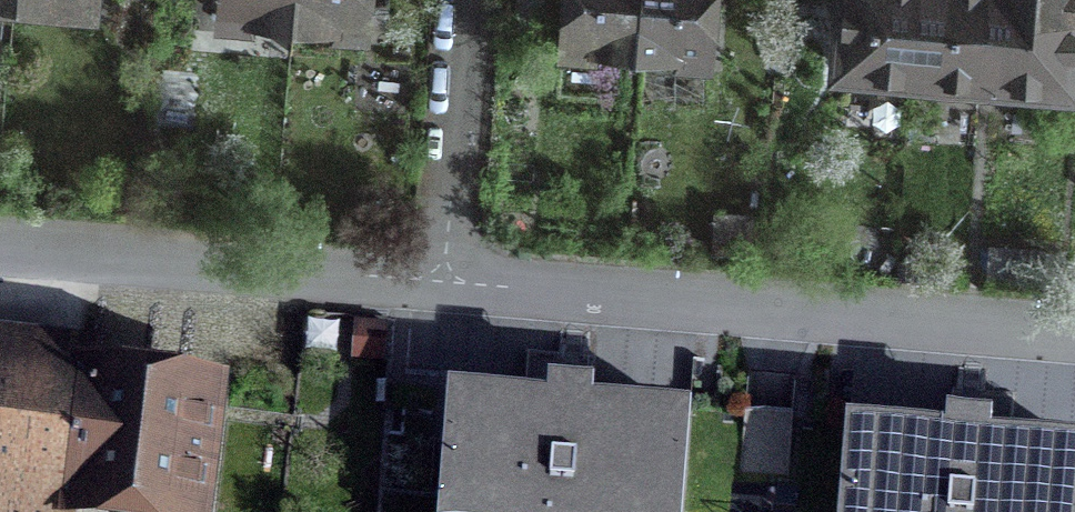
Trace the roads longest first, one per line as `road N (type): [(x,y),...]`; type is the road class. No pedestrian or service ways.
road 1 (residential): [(438,282),(1074,336)]
road 2 (residential): [(0,246),(438,282)]
road 3 (residential): [(462,0),(438,282)]

